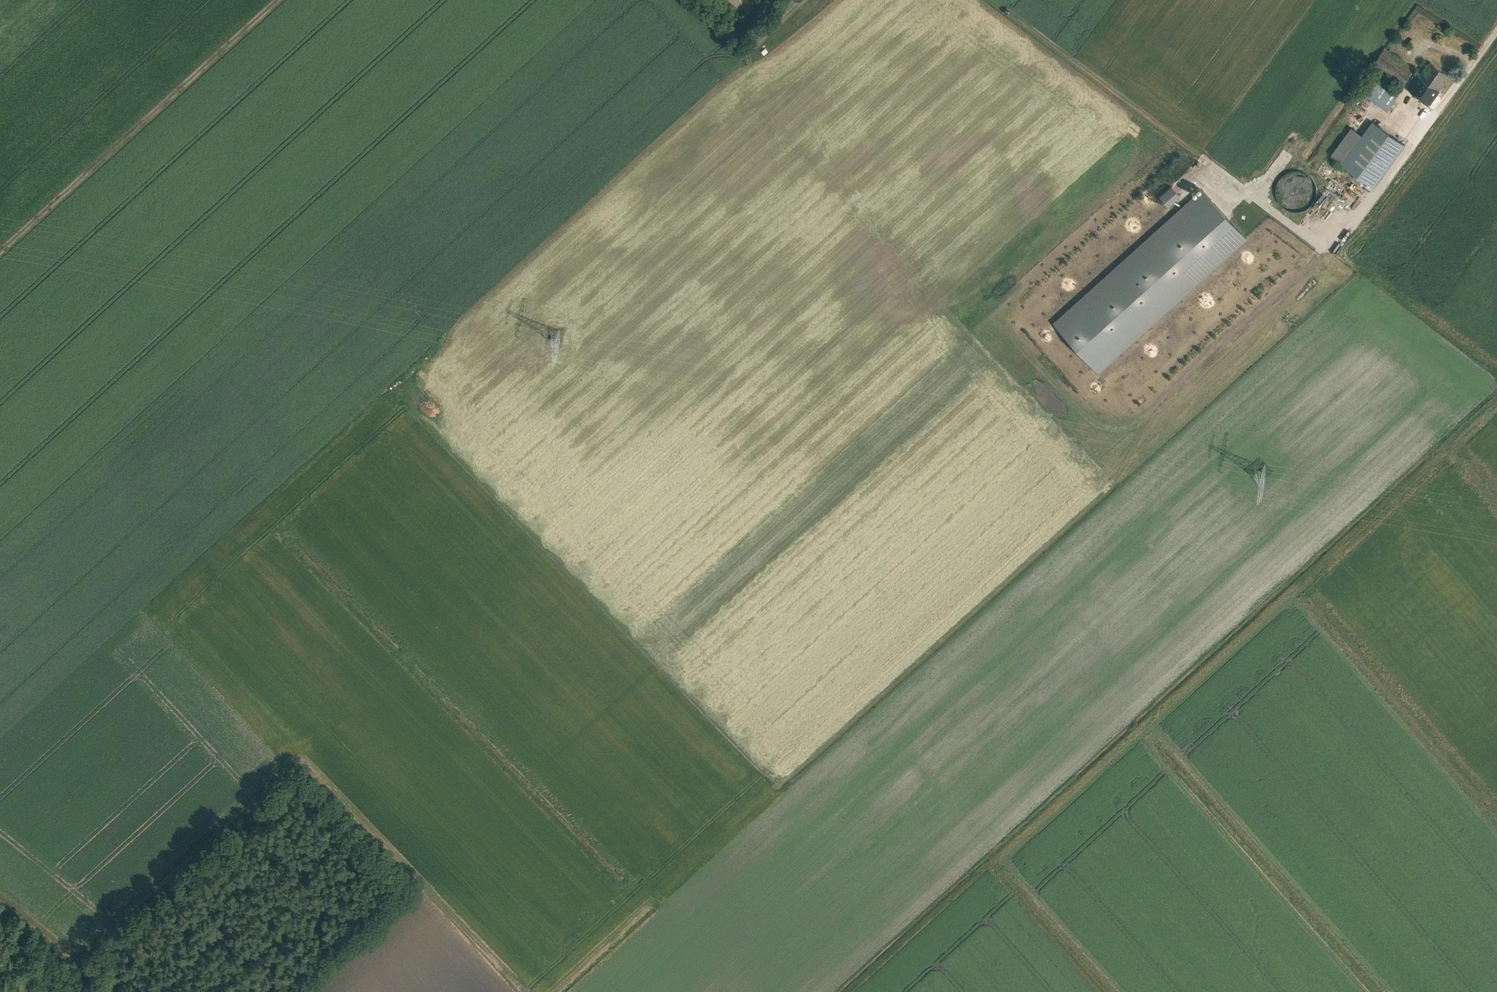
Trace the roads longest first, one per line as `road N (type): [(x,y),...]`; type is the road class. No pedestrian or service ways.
road 1 (track): [(524,991),(297,763),(78,957),(0,897)]
road 2 (track): [(0,252),(277,0)]

